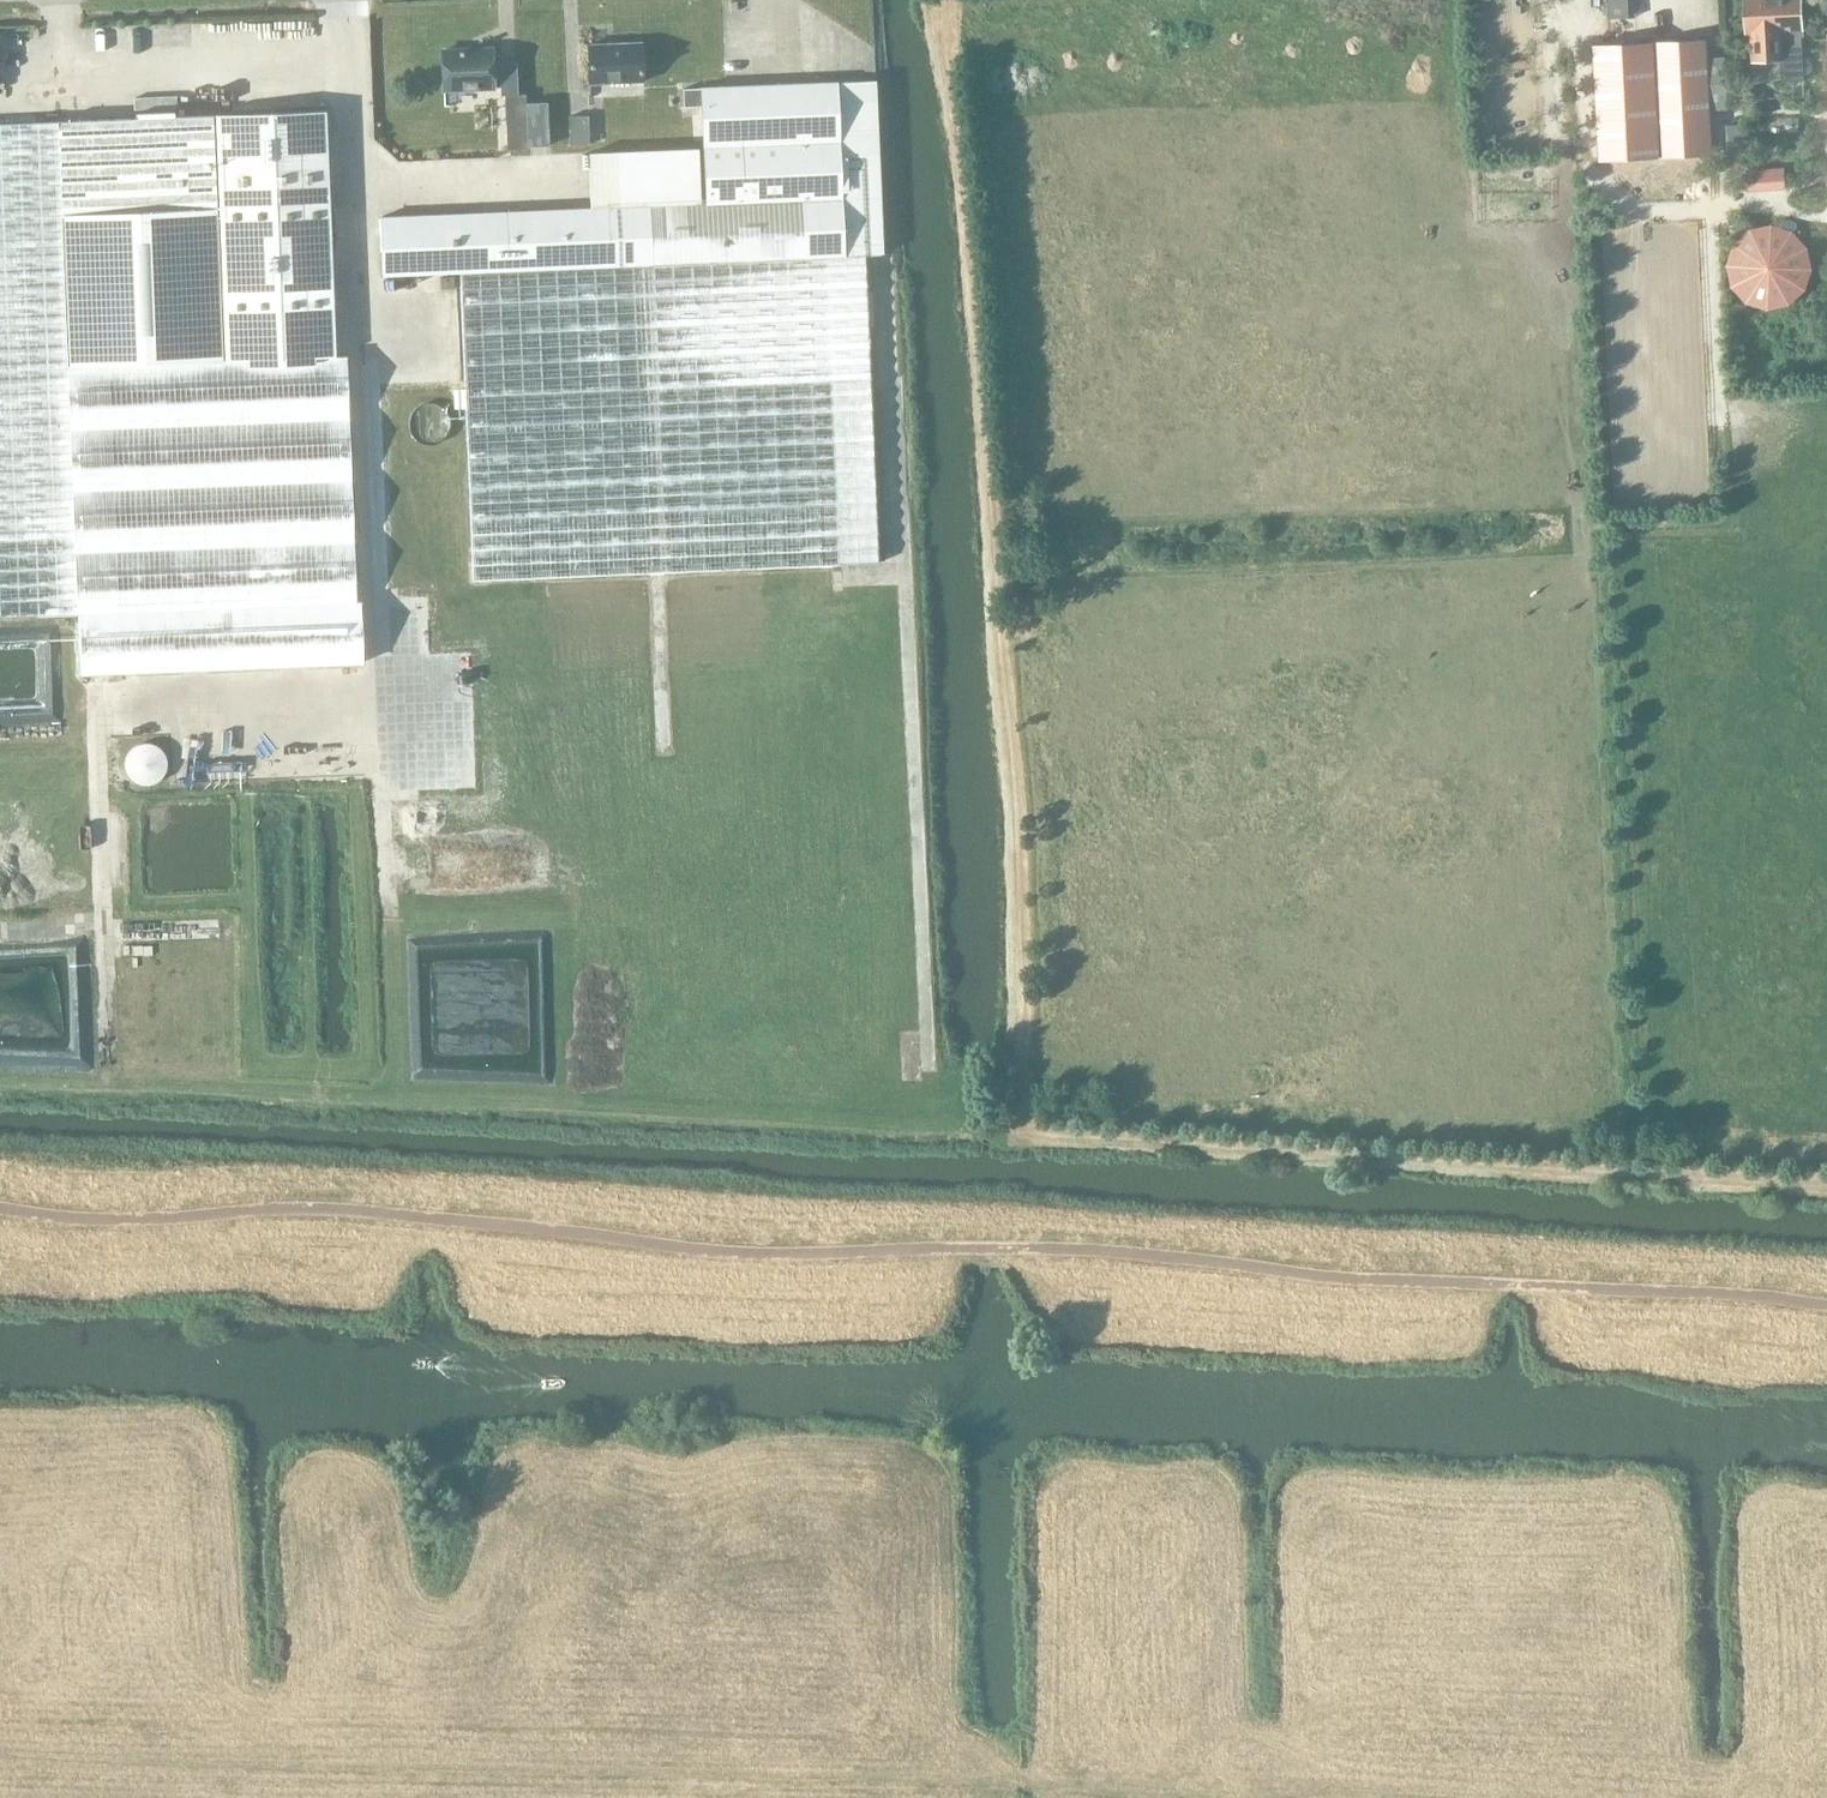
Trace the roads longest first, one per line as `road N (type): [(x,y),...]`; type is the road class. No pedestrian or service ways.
road 1 (track): [(1417,1797),(0,1765)]

